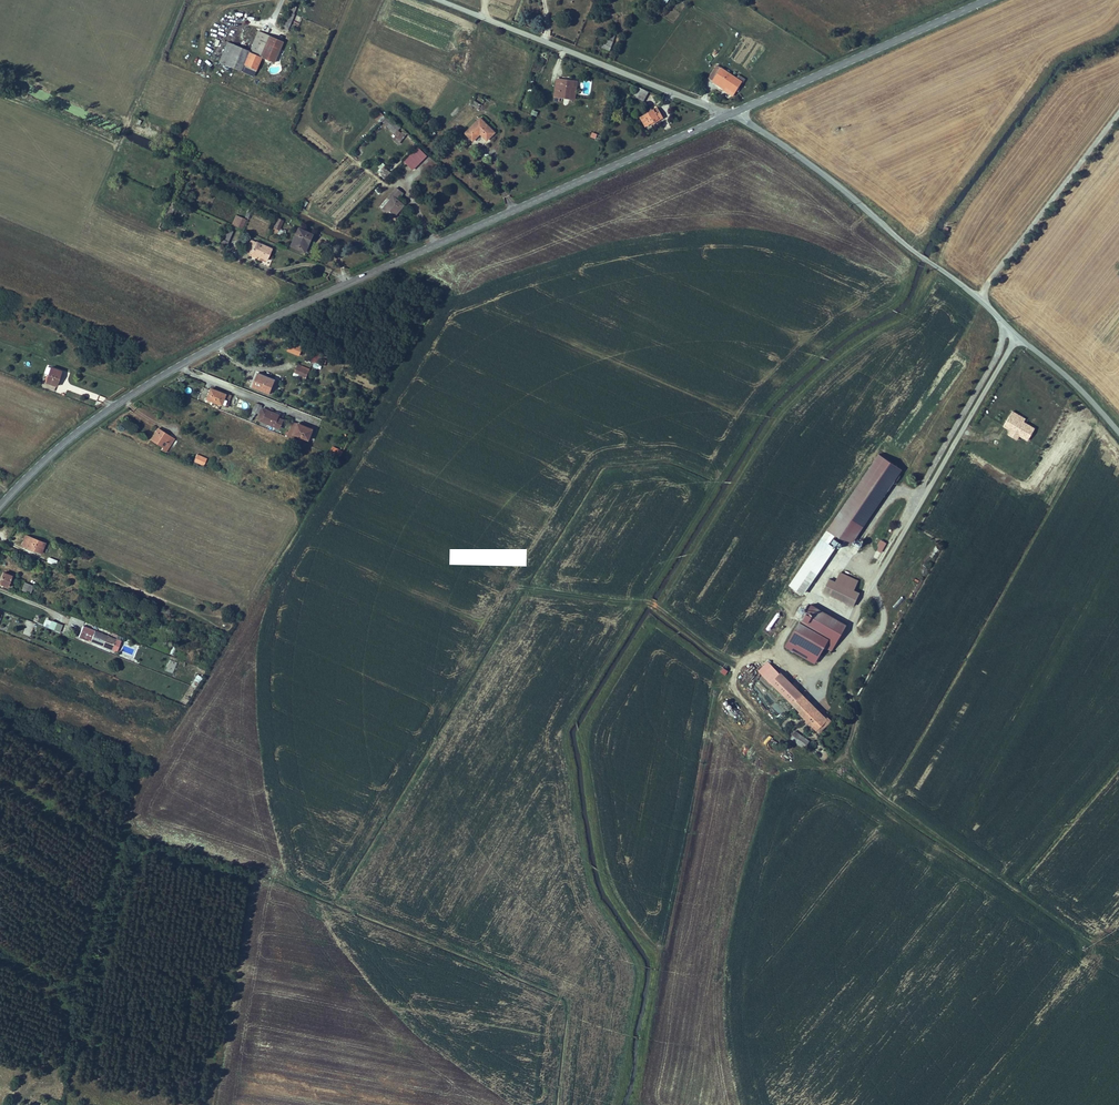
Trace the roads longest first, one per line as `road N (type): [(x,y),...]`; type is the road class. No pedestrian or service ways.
road 1 (secondary): [(723,118),(239,333),(106,412),(0,506)]
road 2 (unclassified): [(432,0),(723,118)]
road 3 (unclassified): [(739,111),(977,298)]
road 4 (secondary): [(987,0),(739,111)]
road 5 (unclassified): [(1118,113),(977,298)]
road 6 (unclassified): [(977,298),(1118,432)]
road 7 (track): [(1016,333),(922,490)]

